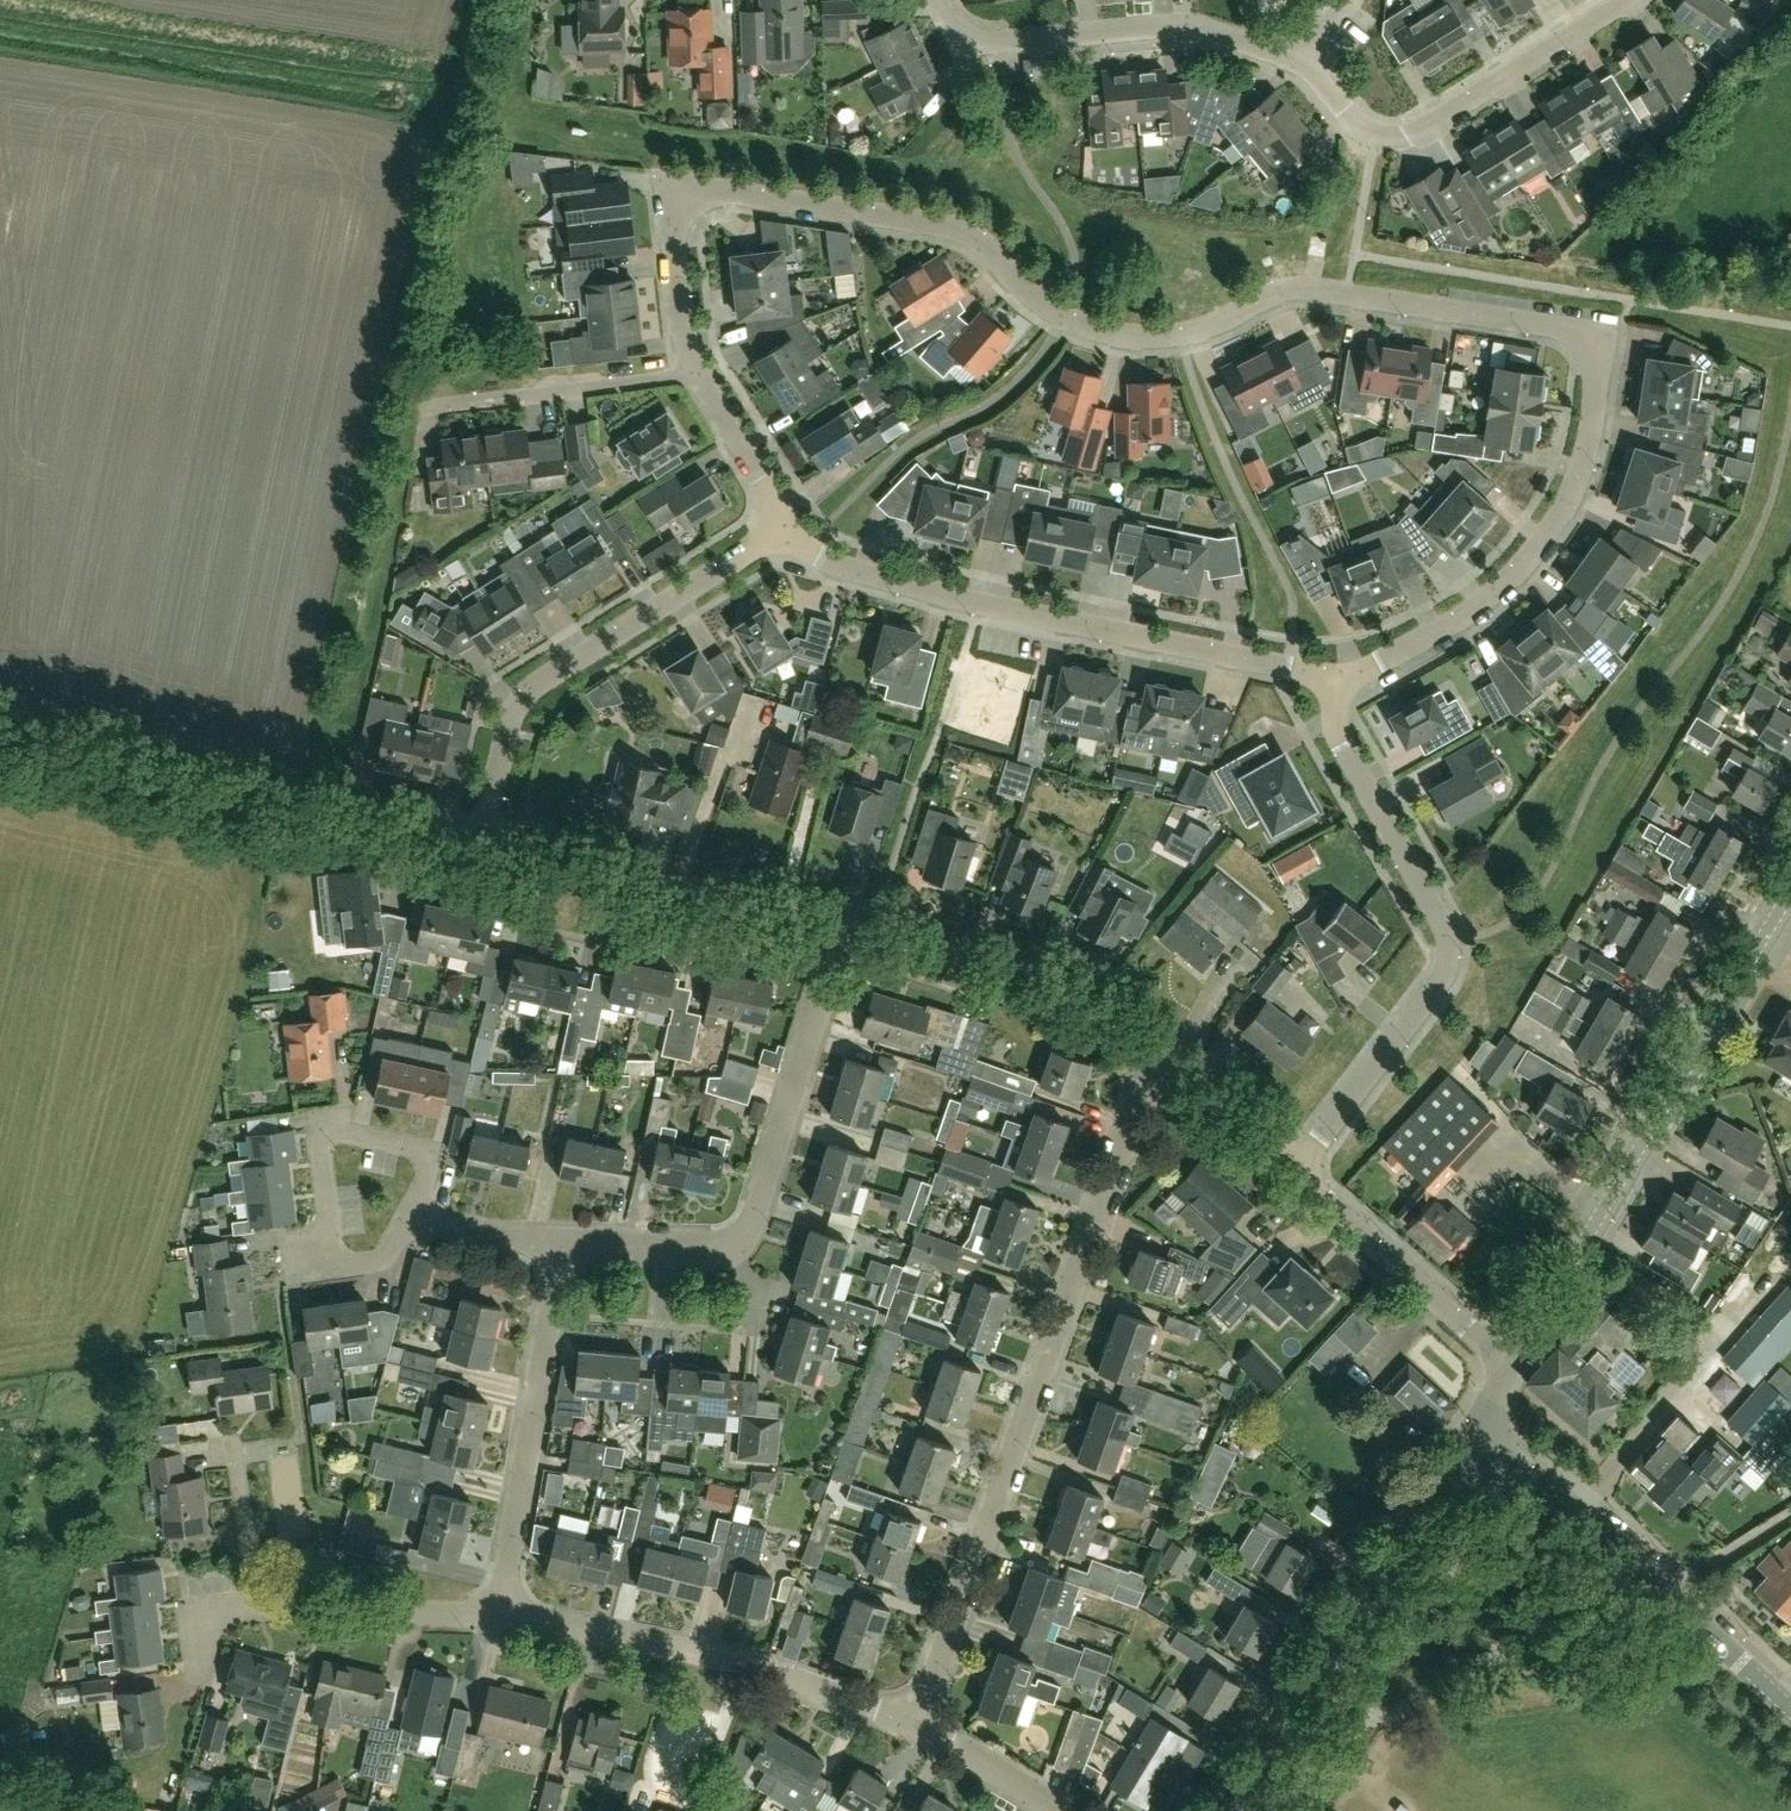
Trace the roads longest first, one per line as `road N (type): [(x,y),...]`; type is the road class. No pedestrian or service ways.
road 1 (residential): [(700,373),(683,327),(673,229),(680,201),(702,194),(959,230),(1065,318),(1105,334),(1182,335),(1298,290),(1609,336),(1571,505),(1528,563),(1459,622),(1334,687)]
road 2 (residential): [(921,1726),(1154,1056)]
road 3 (residential): [(1334,687),(850,572),(823,561),(790,528)]
road 4 (residential): [(1334,687),(1345,747),(1455,958),(1292,1176)]
road 5 (tertiary): [(1513,1368),(1790,892)]
road 6 (residential): [(561,1248),(724,1247),(751,1236),(841,930)]
road 7 (unclassified): [(491,847),(0,738)]
road 8 (residential): [(491,847),(529,702),(542,686),(790,528)]
road 9 (tertiary): [(1250,1810),(1470,1431)]
road 10 (residential): [(921,1726),(780,1677),(503,1614)]
road 11 (tertiary): [(1790,1708),(1665,1584),(1470,1431)]
road 12 (residential): [(1307,60),(1365,134),(1396,140),(1622,0)]
road 13 (residential): [(503,1614),(561,1248)]
road 14 (unclassified): [(841,930),(491,847)]
road 15 (unclassified): [(1154,1056),(1088,1007),(1016,975),(841,930)]
road 16 (residential): [(1000,41),(1188,24),(1307,60)]
road 17 (residential): [(411,1222),(434,1166),(417,1152),(347,1137),(322,1145),(339,1264)]
road 18 (unclassified): [(1513,1368),(1292,1176)]
road 19 (residential): [(700,373),(431,408)]
road 20 (residential): [(503,1614),(259,1610)]
road 21 (unclassified): [(1292,1176),(1154,1056)]
road 22 (residential): [(790,528),(700,373)]
road 23 (residential): [(1064,1810),(921,1726)]
road 24 (residential): [(259,1610),(239,1446)]
road 25 (residential): [(411,1222),(561,1248)]
road 26 (residential): [(211,1684),(208,1614),(259,1610)]

